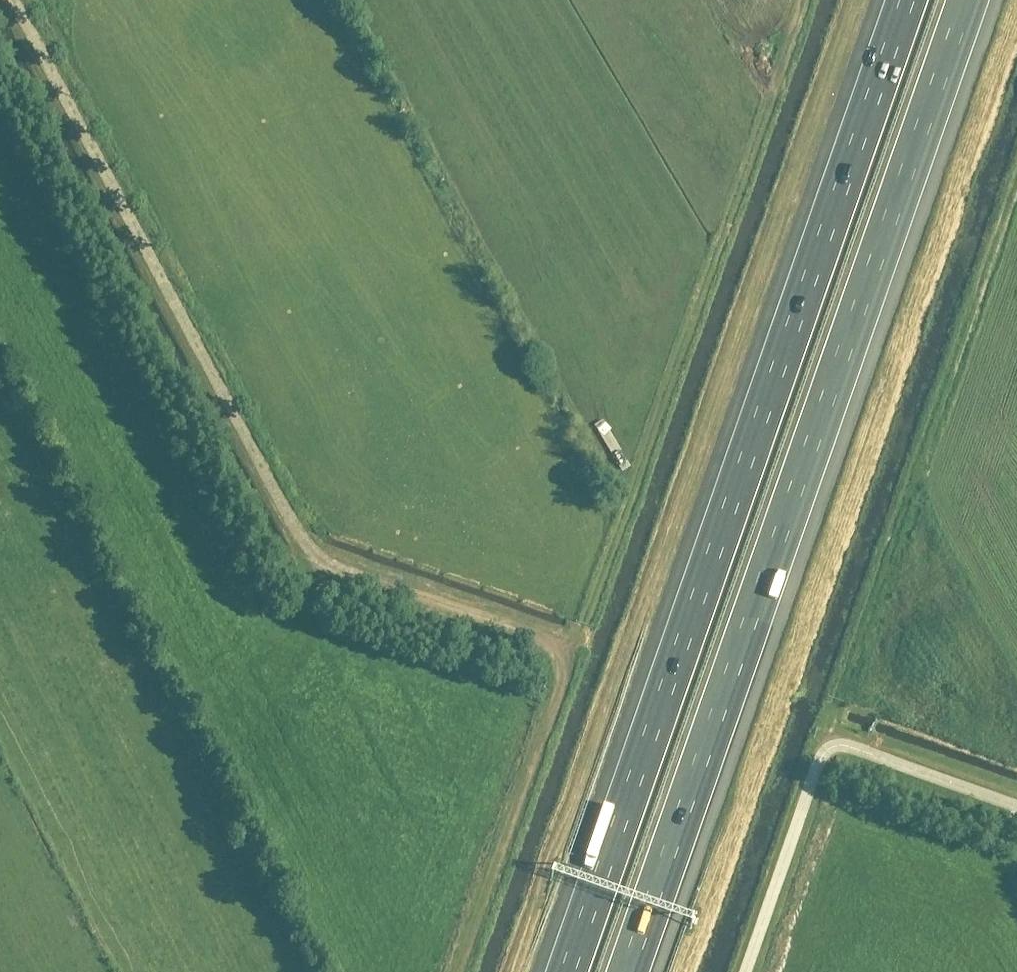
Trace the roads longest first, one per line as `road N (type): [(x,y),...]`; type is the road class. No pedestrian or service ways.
road 1 (motorway): [(631,971),(973,0)]
road 2 (motorway): [(911,0),(570,971)]
road 3 (unclassified): [(572,659),(346,581),(300,556),(4,0)]
road 4 (track): [(458,971),(572,659)]
road 5 (unclassified): [(1016,812),(845,747),(823,753)]

